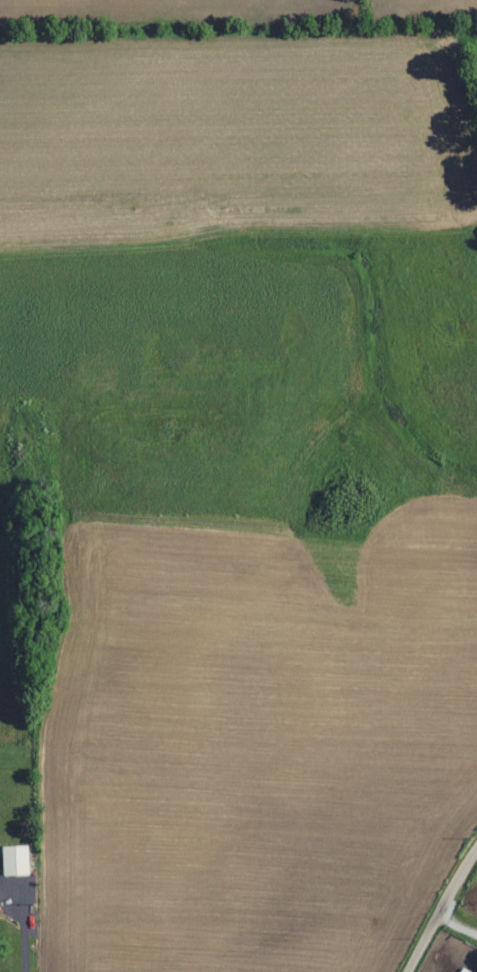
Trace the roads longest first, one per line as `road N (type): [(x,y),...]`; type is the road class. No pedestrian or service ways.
road 1 (residential): [(407,971),(476,847)]

